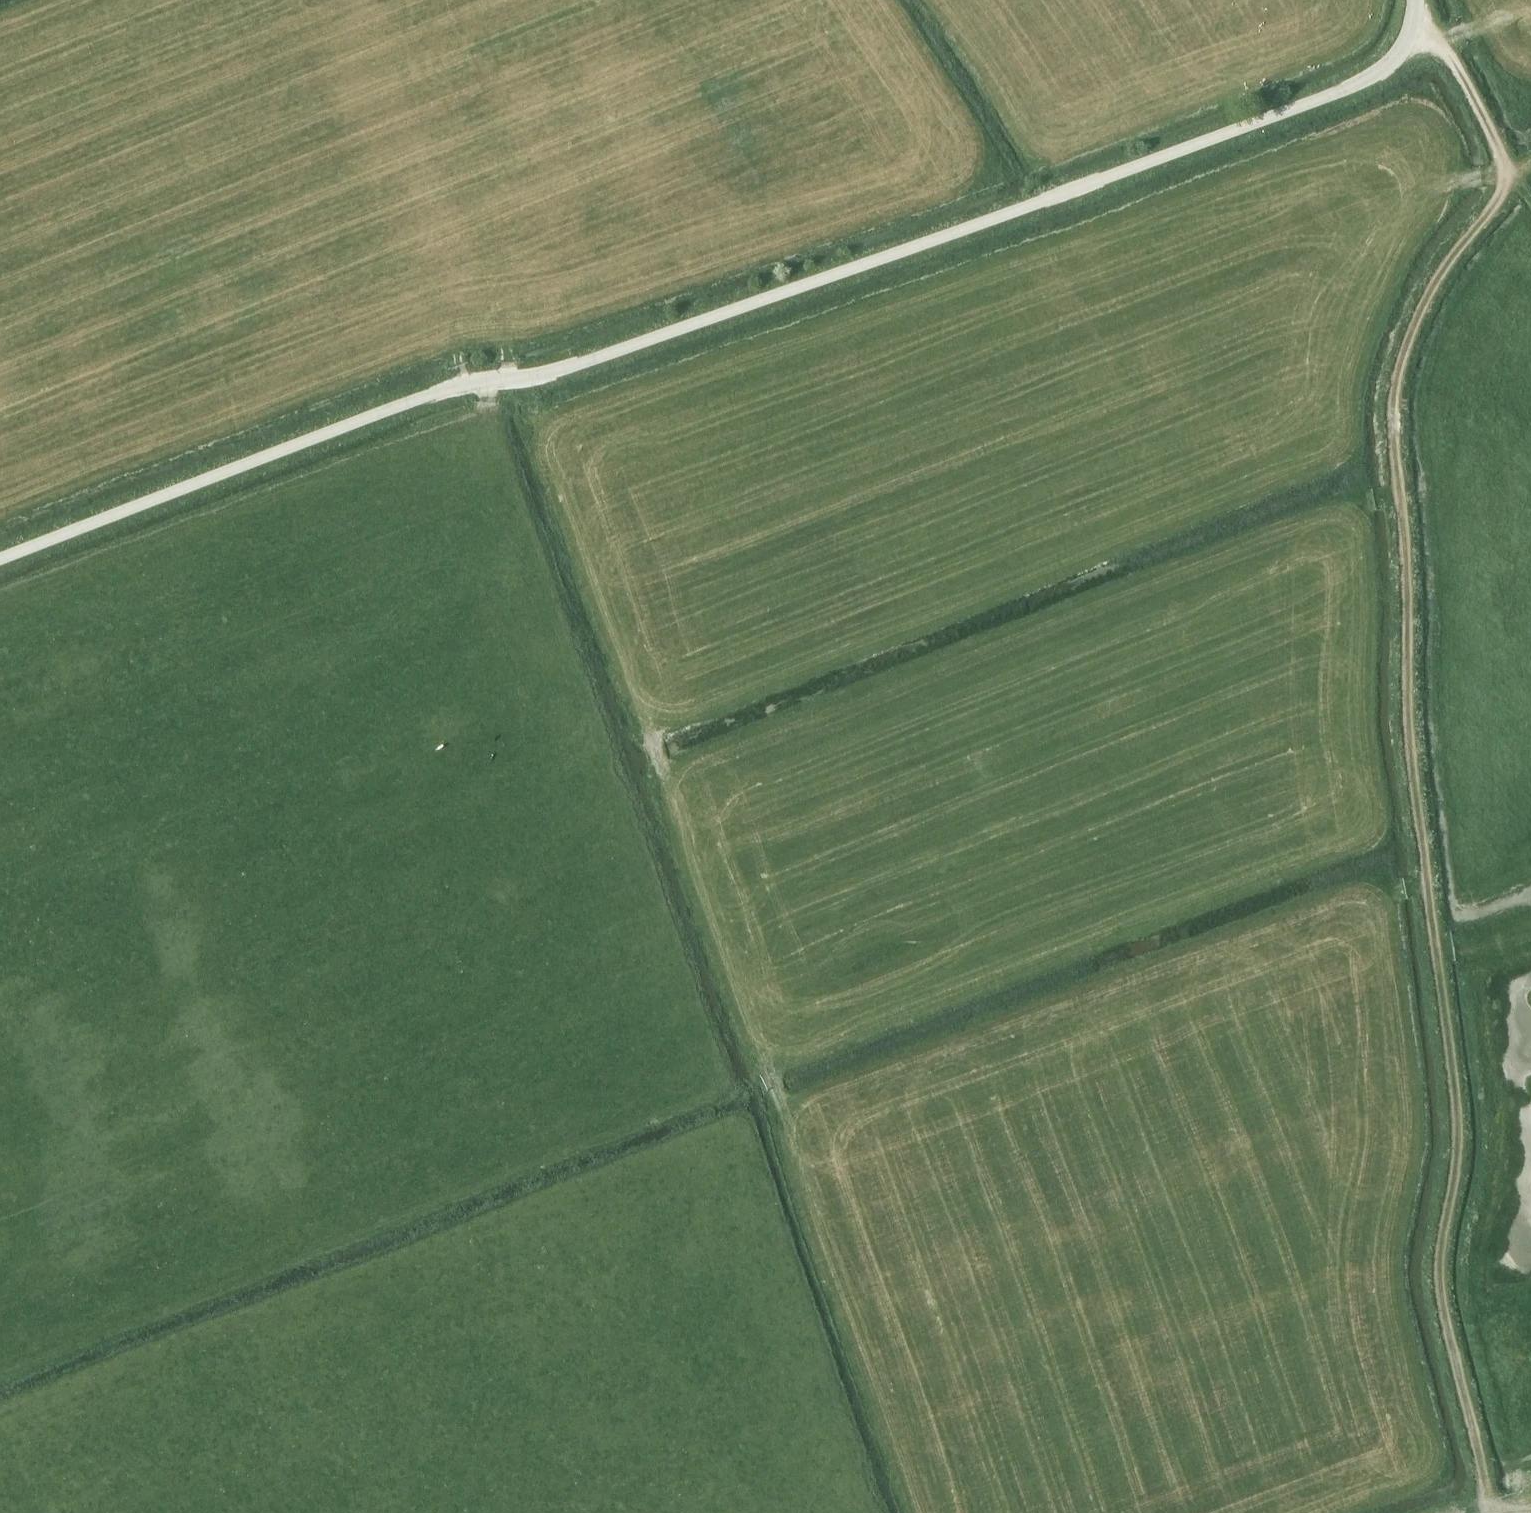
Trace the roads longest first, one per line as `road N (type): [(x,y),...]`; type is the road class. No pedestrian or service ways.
road 1 (tertiary): [(0,559),(403,409),(597,361),(1377,81),(1409,54),(1417,0)]

